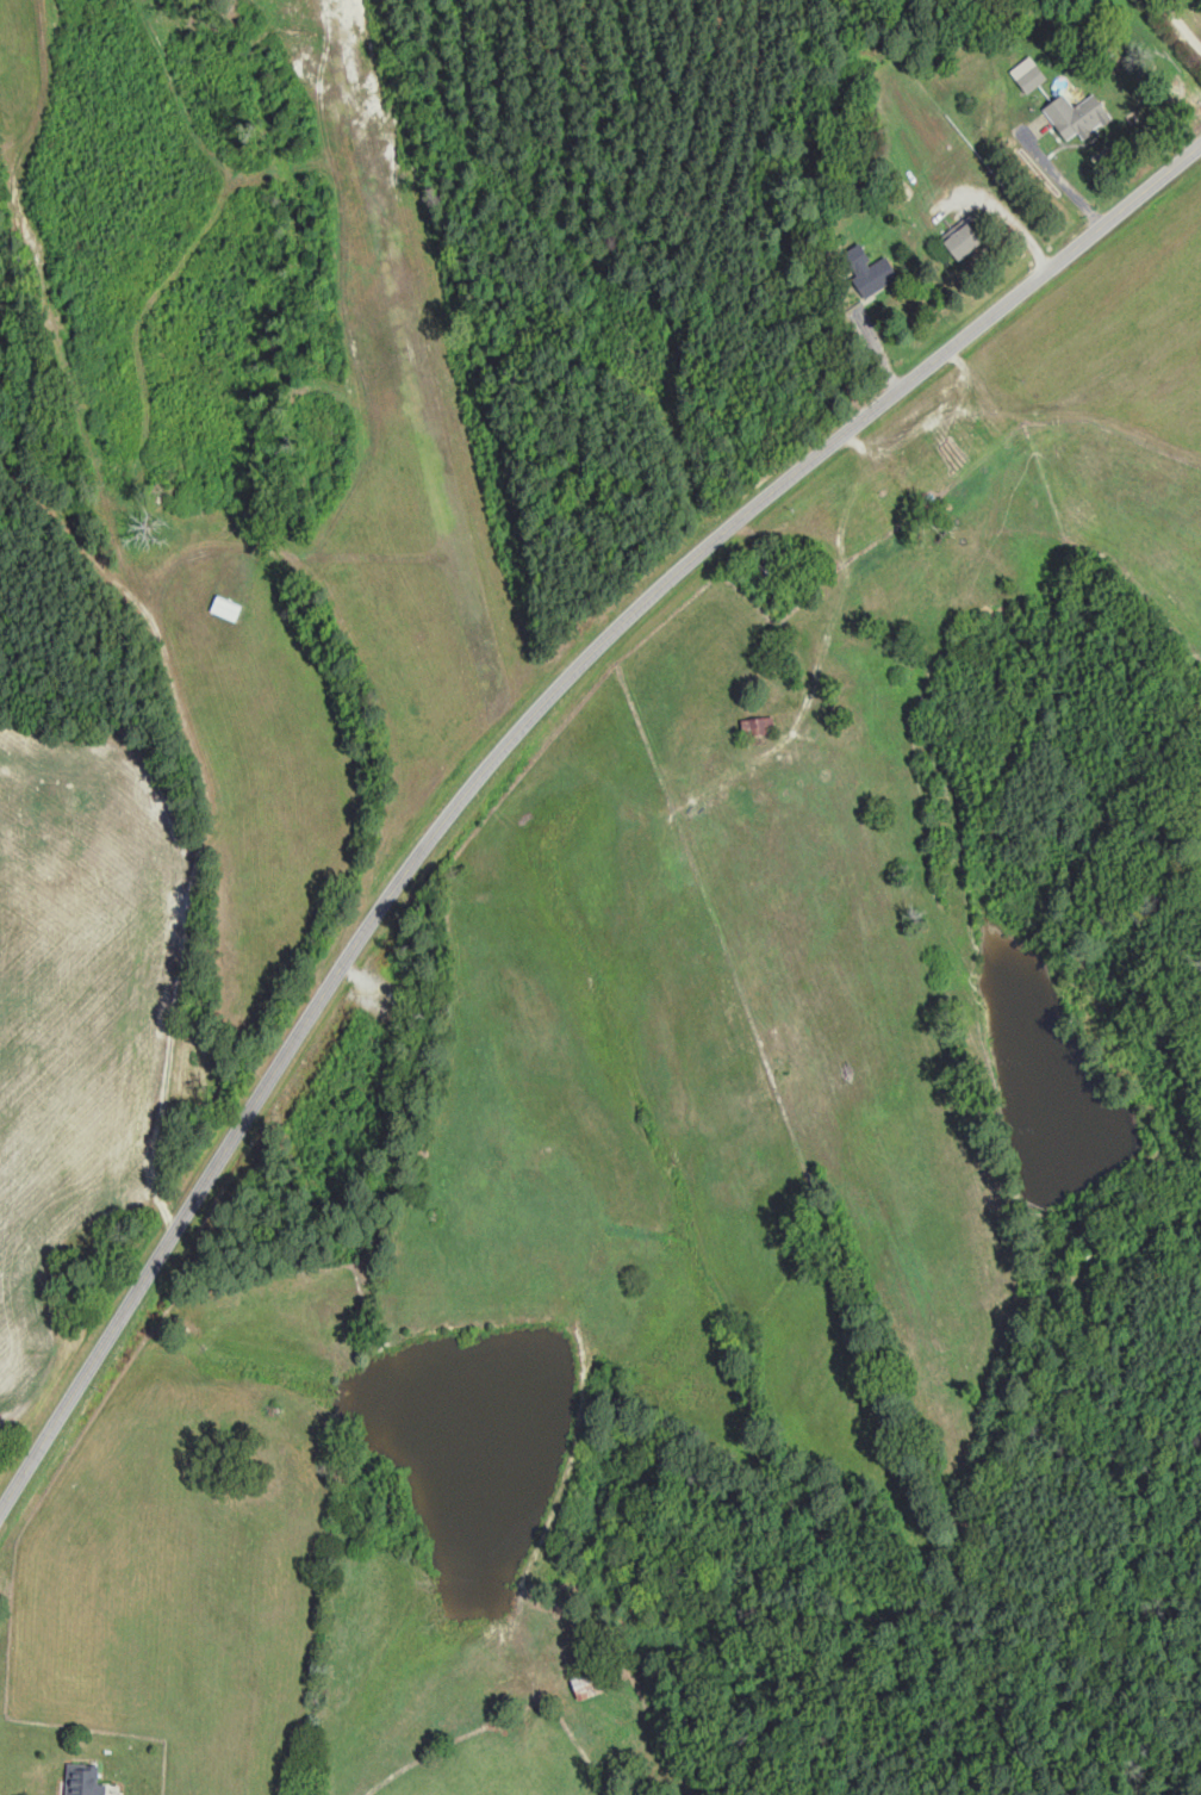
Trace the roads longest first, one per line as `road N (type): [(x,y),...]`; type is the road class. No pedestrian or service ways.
road 1 (residential): [(0,1512),(373,918),(534,714),(701,551),(1200,147)]

